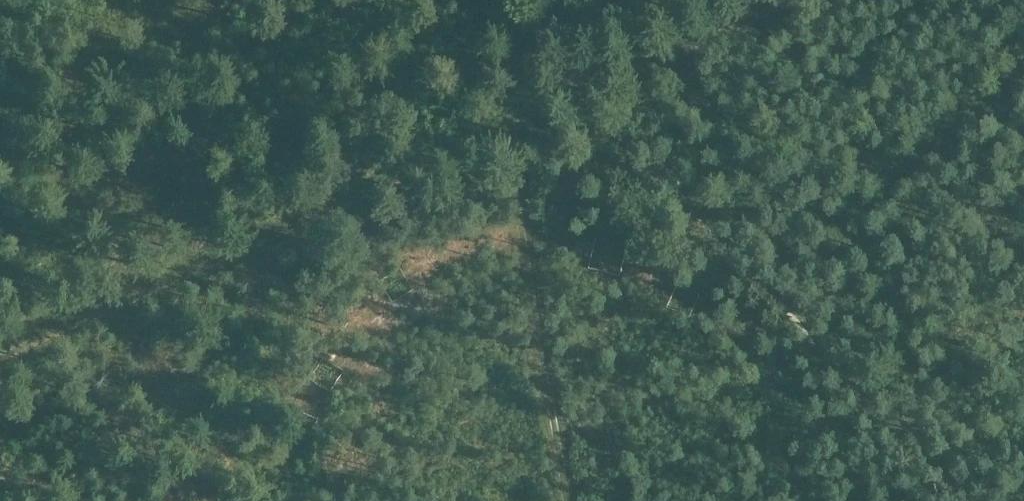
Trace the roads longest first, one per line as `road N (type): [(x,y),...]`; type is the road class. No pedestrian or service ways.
road 1 (track): [(0,355),(802,0)]
road 2 (track): [(549,500),(499,133)]

